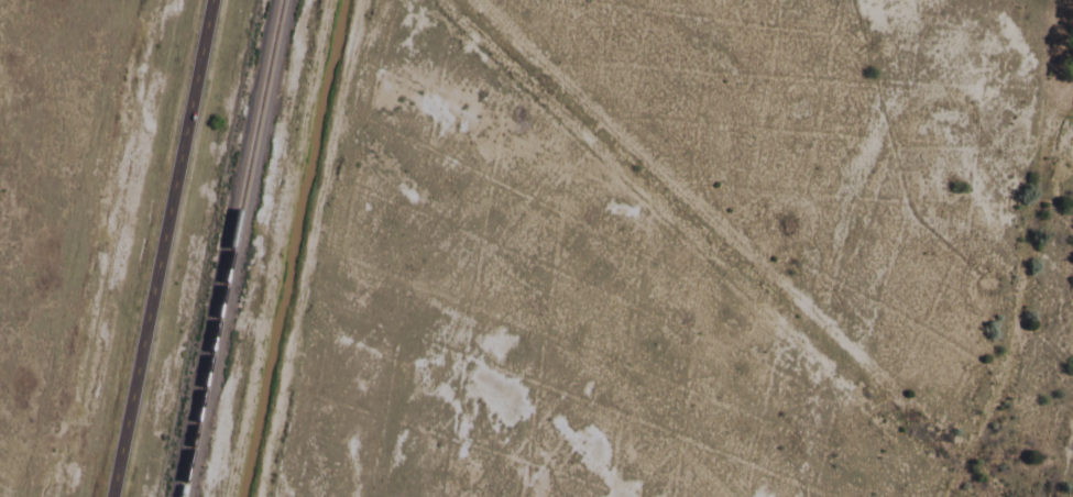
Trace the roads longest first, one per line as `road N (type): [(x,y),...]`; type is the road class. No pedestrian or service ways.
road 1 (track): [(359,0),(257,496)]
road 2 (track): [(328,0),(228,496)]
road 3 (secondary): [(110,496),(210,0)]

